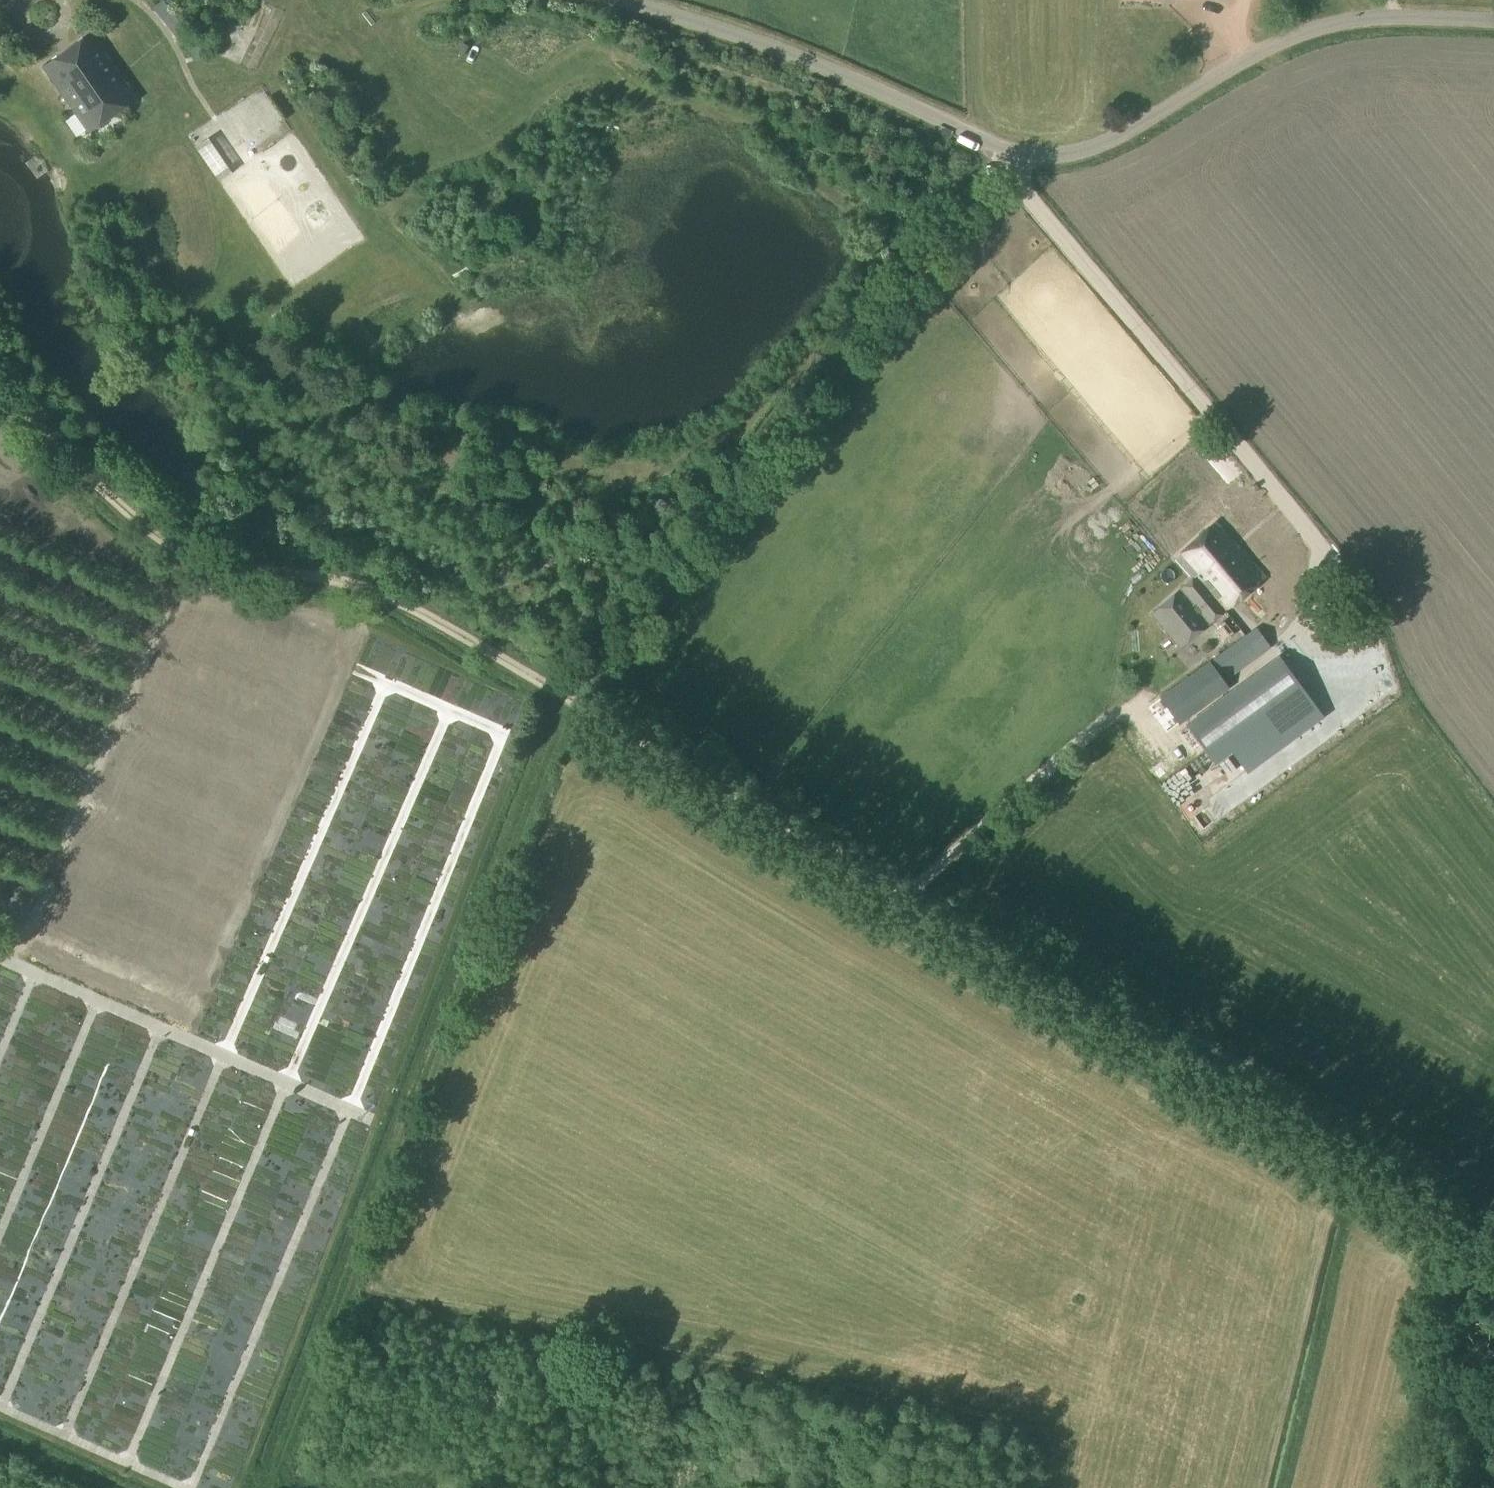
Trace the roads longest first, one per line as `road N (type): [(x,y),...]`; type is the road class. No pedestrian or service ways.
road 1 (track): [(0,396),(175,550),(228,567),(370,587),(1493,1241)]
road 2 (unclassified): [(605,0),(812,67),(1016,159),(1039,161),(1084,154),(1259,54),(1316,30),(1410,16),(1493,19)]

